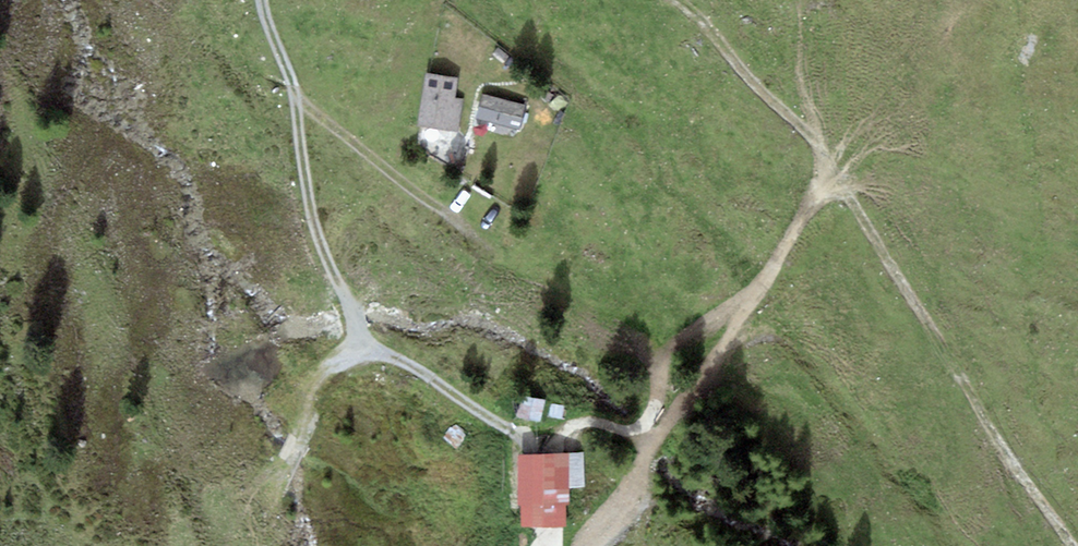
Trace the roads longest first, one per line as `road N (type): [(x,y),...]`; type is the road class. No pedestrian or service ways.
road 1 (track): [(263,0),(295,95),(313,227),(363,345),(524,436),(594,417),(656,441),(828,179)]
road 2 (track): [(828,179),(1077,545)]
road 3 (track): [(680,0),(823,156),(828,179)]
road 4 (track): [(363,345),(317,374),(299,439),(259,496)]

